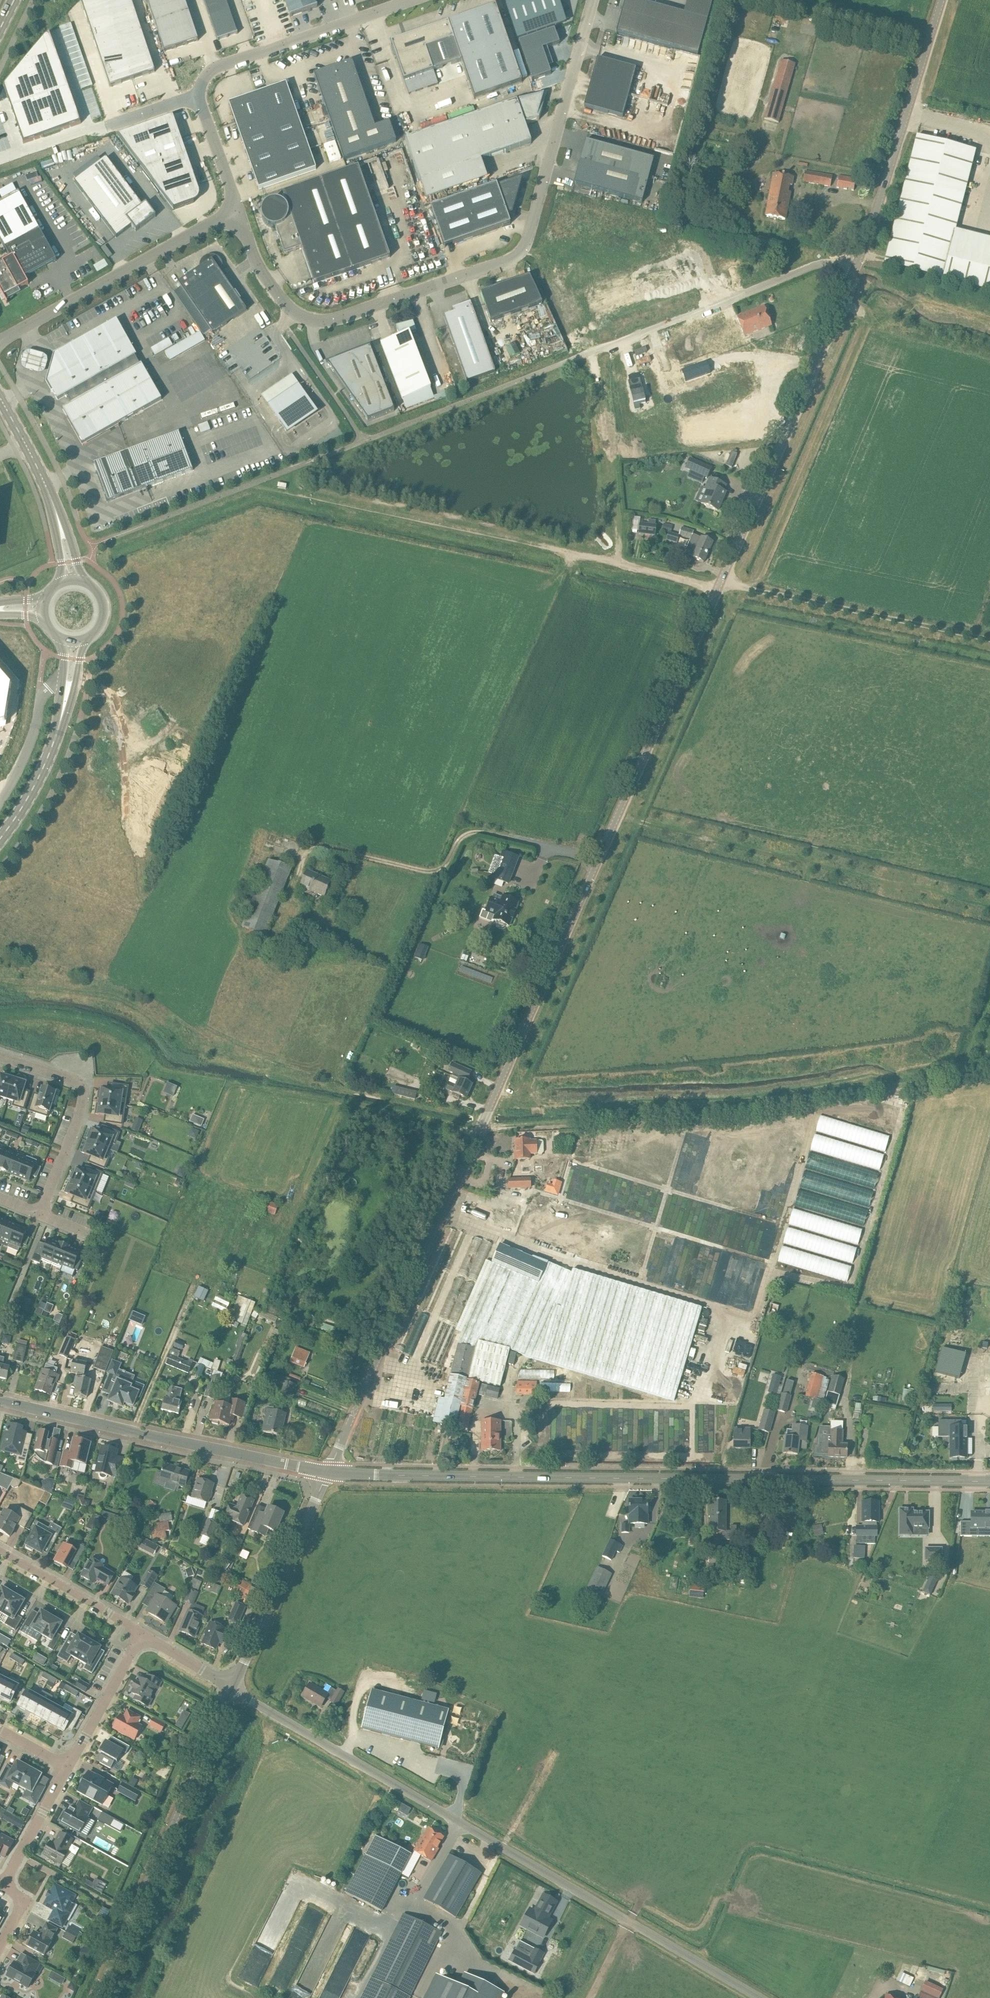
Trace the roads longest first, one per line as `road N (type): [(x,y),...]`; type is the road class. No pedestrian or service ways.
road 1 (unclassified): [(327,1474),(855,268)]
road 2 (tertiary): [(370,1474),(989,1482)]
road 3 (unclassified): [(759,1997),(234,1688)]
road 4 (unclassified): [(238,226),(289,310),(320,323),(515,255),(527,242),(593,0)]
road 5 (unclassified): [(359,441),(815,266),(855,268)]
road 6 (unclassified): [(417,0),(207,75),(200,95),(238,226)]
road 7 (unclassified): [(96,1997),(234,1688)]
road 8 (tertiary): [(327,1474),(0,1398)]
road 9 (unclassified): [(855,268),(941,0)]
road 10 (unclassified): [(0,341),(207,226),(238,226)]
road 11 (unclassified): [(234,1688),(327,1474)]
road 12 (residential): [(0,1058),(83,1085),(80,1116),(41,1215)]
road 13 (tertiary): [(0,841),(56,737),(73,635)]
road 14 (tertiary): [(72,585),(52,497),(0,397)]
road 15 (residential): [(0,1552),(142,1634)]
road 16 (residential): [(68,1767),(142,1634)]
road 17 (residential): [(3,1886),(68,1767)]

